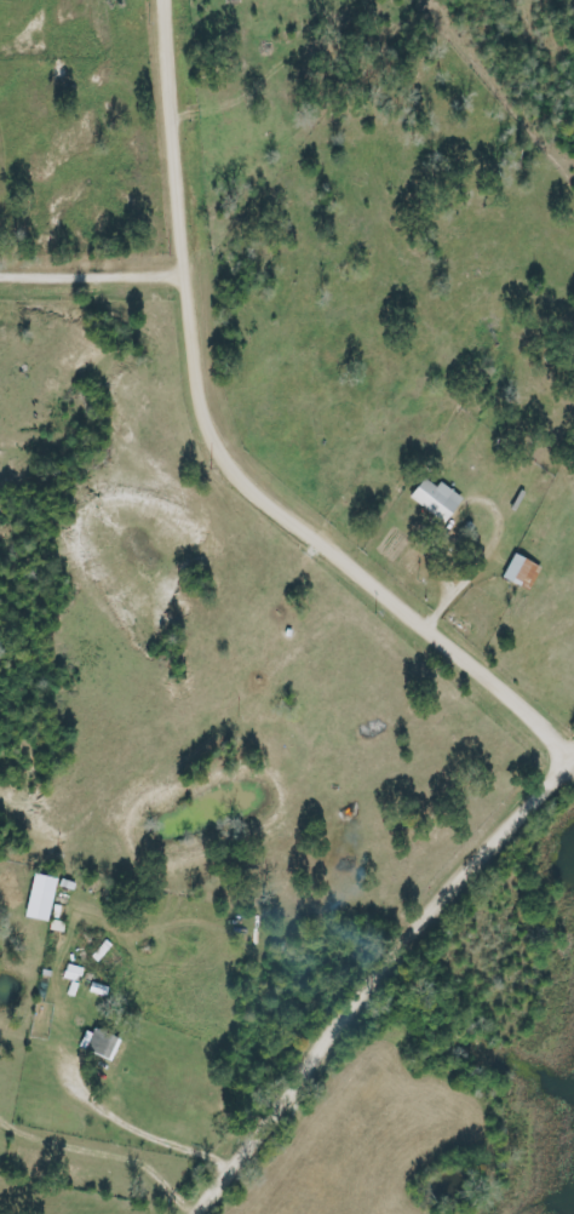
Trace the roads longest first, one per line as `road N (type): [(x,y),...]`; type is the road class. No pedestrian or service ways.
road 1 (residential): [(573,749),(308,523),(240,448),(208,357),(177,0)]
road 2 (residential): [(205,1213),(437,915),(573,771)]
road 3 (residential): [(200,276),(0,281)]

